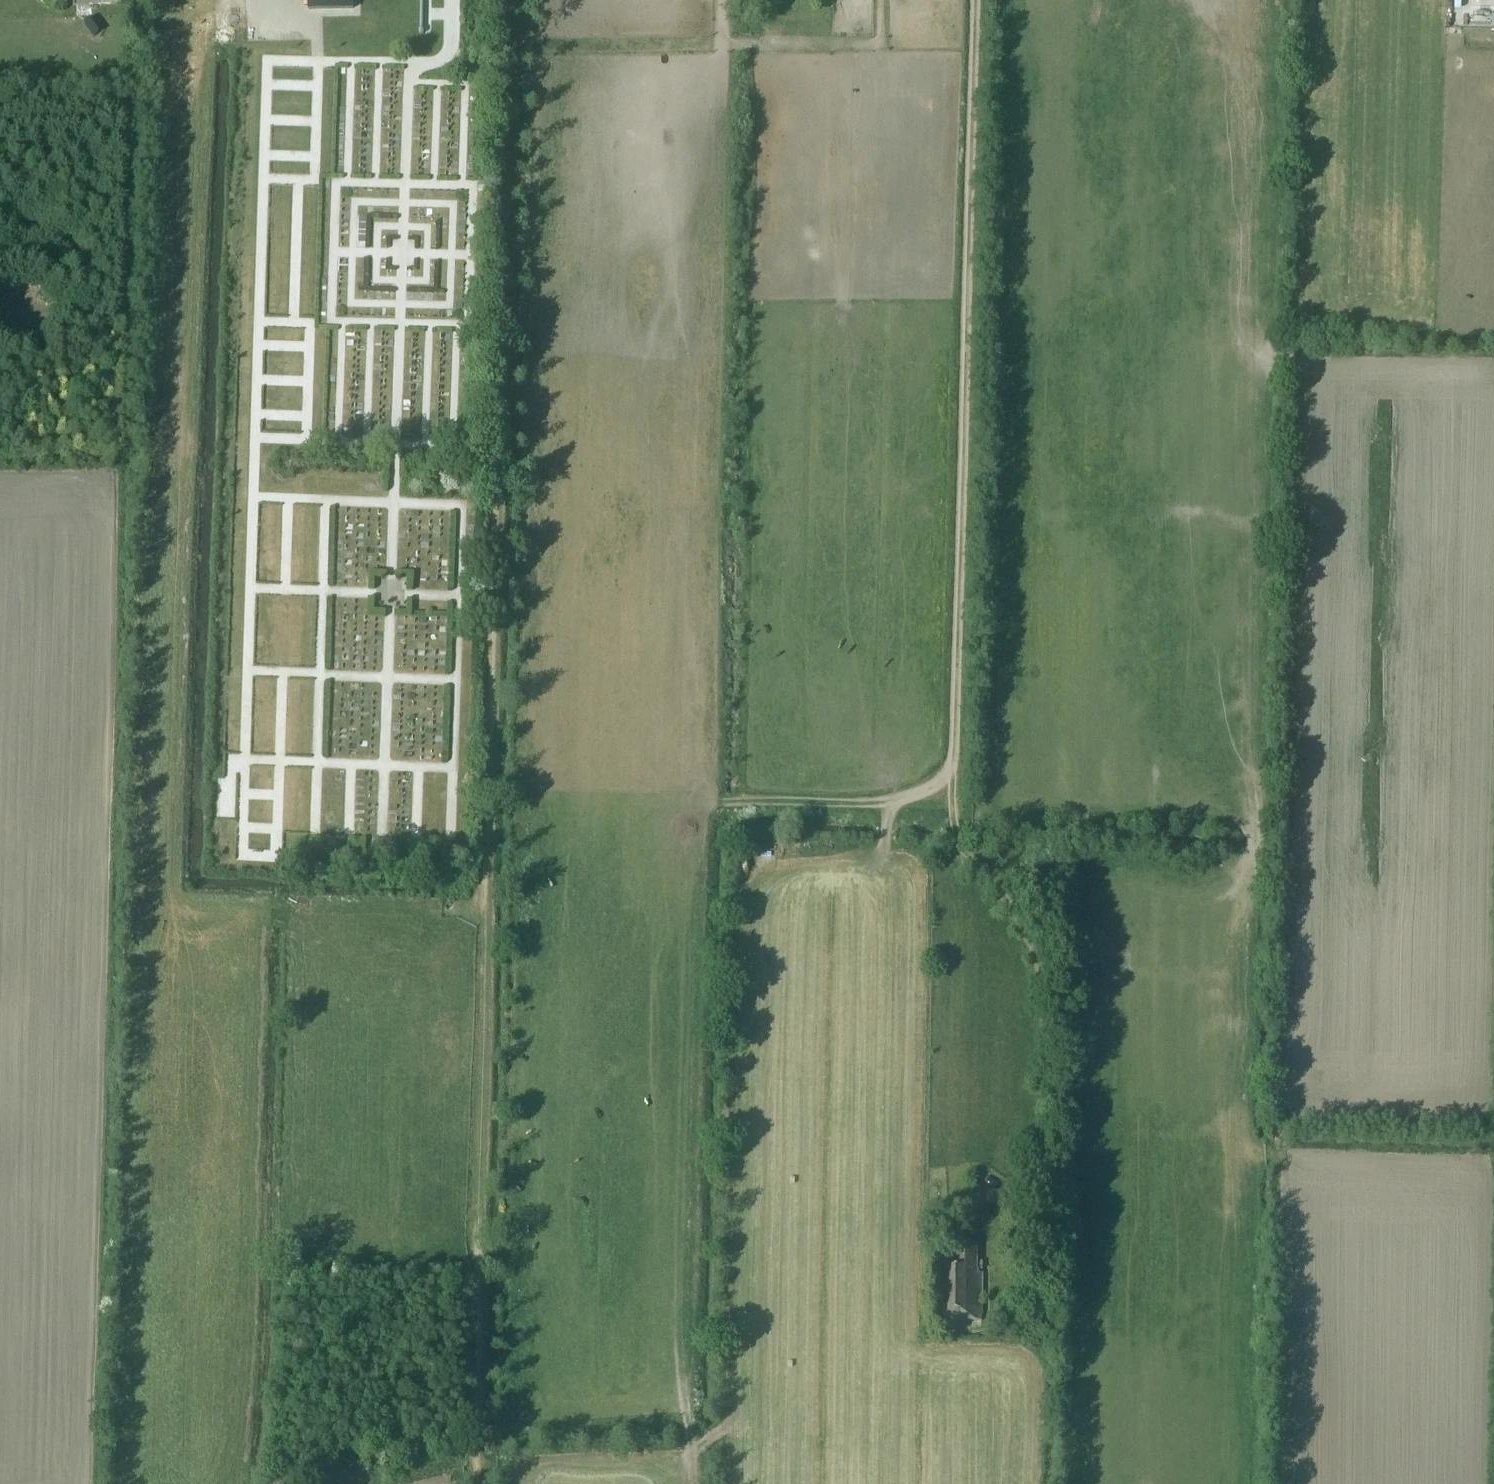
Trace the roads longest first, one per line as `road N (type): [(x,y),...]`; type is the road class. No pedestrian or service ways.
road 1 (track): [(974,0),(954,823),(960,844),(1007,900),(1031,960),(1037,1248)]
road 2 (track): [(956,767),(918,795),(876,803),(732,803),(698,809),(687,826),(682,1412),(694,1483)]

